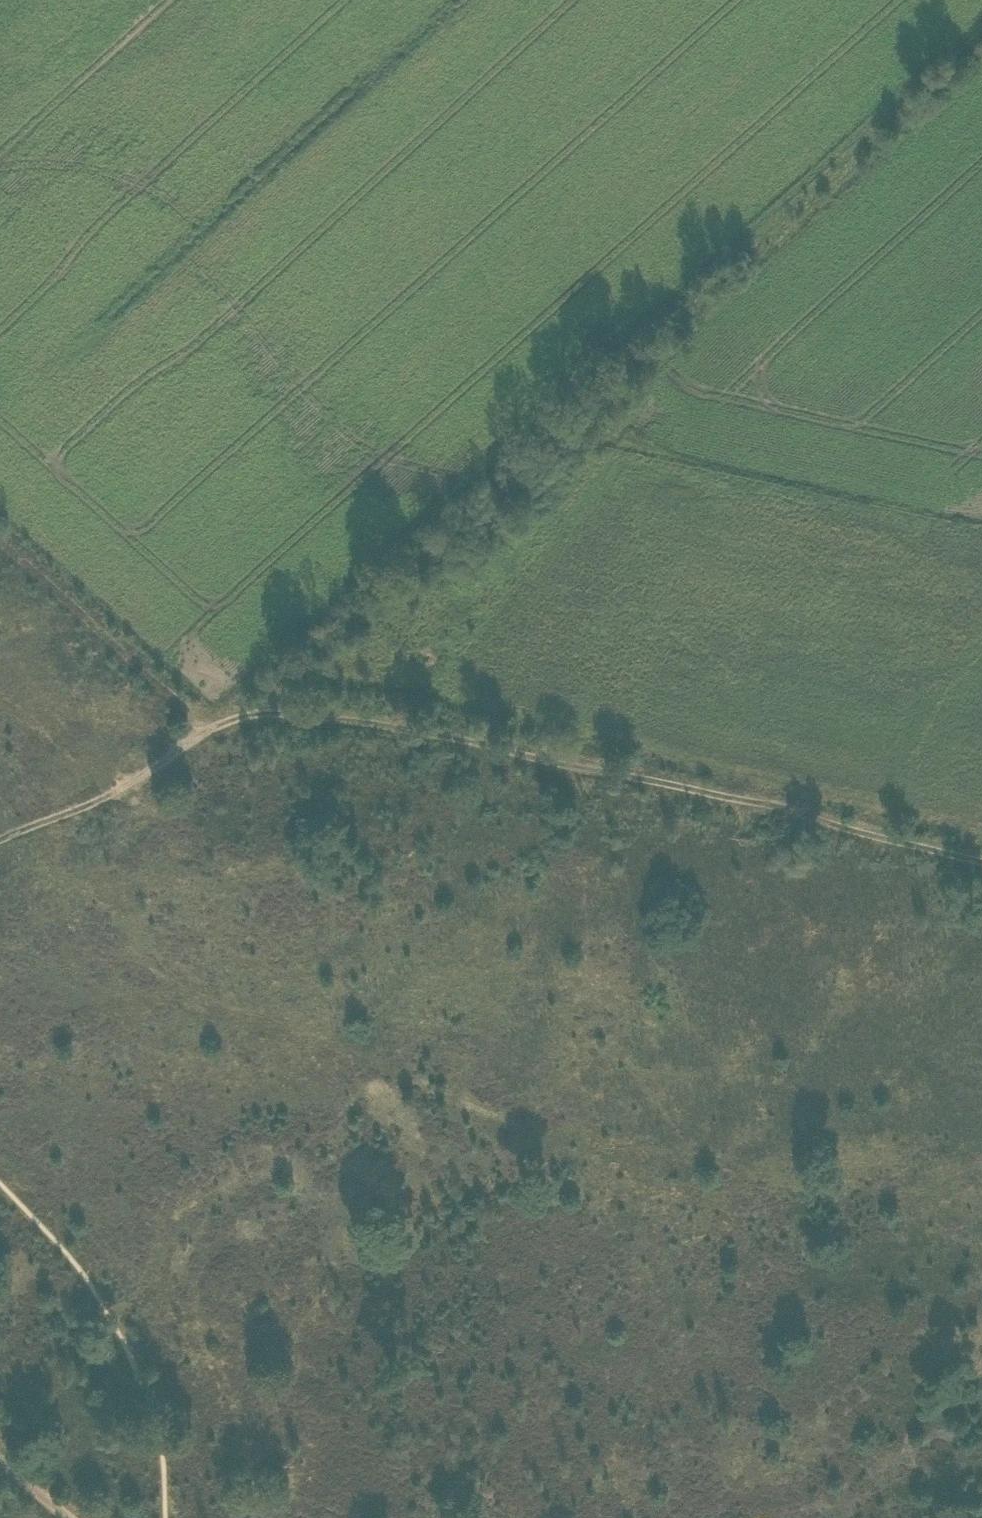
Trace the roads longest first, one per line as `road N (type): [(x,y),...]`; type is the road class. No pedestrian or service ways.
road 1 (track): [(0,843),(133,791),(219,727),(287,710),(583,768),(981,865)]

